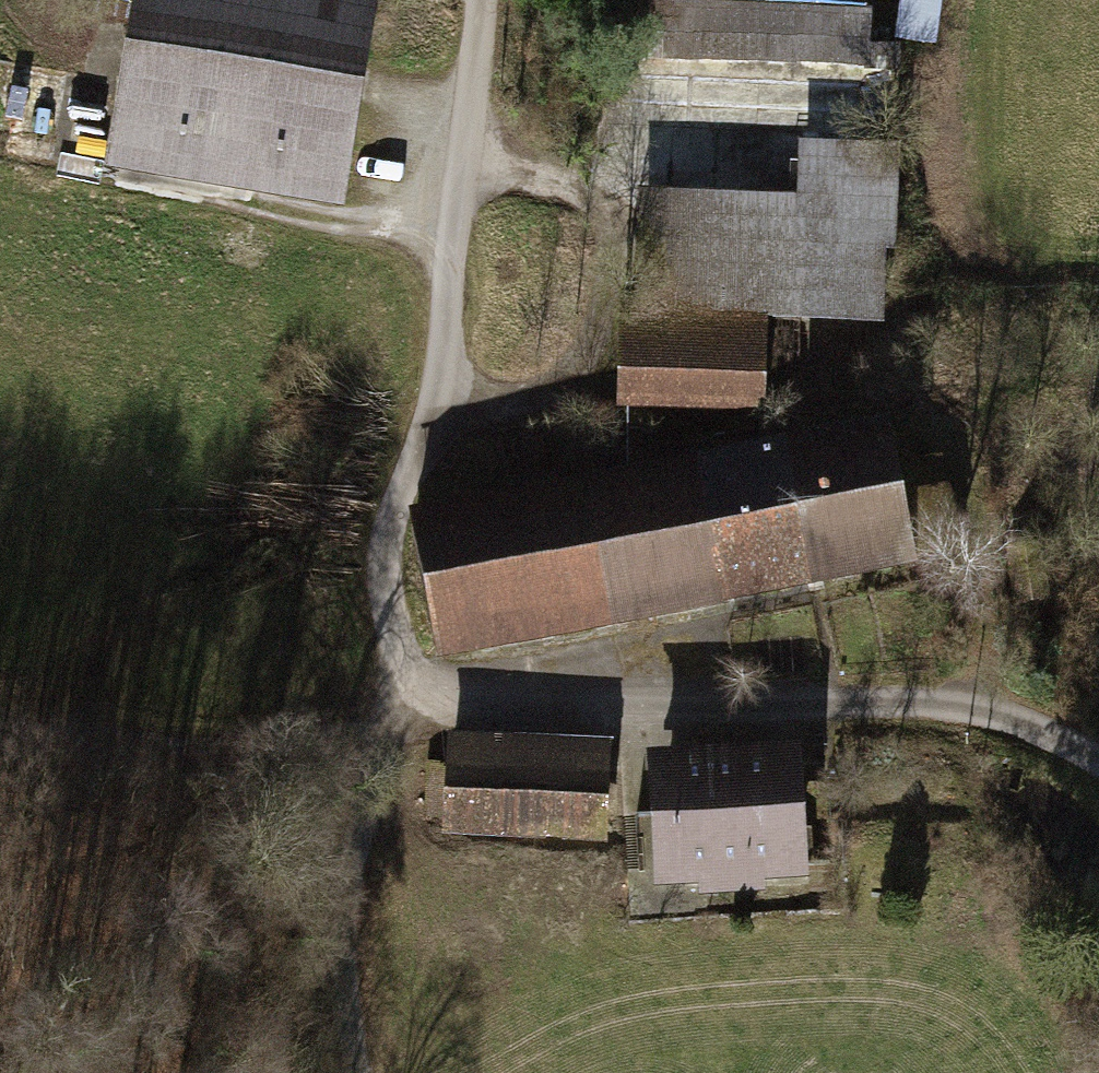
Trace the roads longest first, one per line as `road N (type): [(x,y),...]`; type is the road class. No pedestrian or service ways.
road 1 (track): [(428,682),(394,635),(386,552),(436,392),(482,0)]
road 2 (track): [(428,682),(506,703),(942,705),(1024,724),(1098,762)]
road 3 (track): [(0,717),(223,747),(287,745),(408,723)]
road 4 (track): [(428,682),(373,798),(347,888),(365,1072)]
road 5 (track): [(820,424),(436,392)]
road 6 (track): [(455,236),(111,174)]
road 7 (track): [(774,154),(694,152),(618,190),(463,165)]
road 8 (track): [(618,190),(589,408)]

